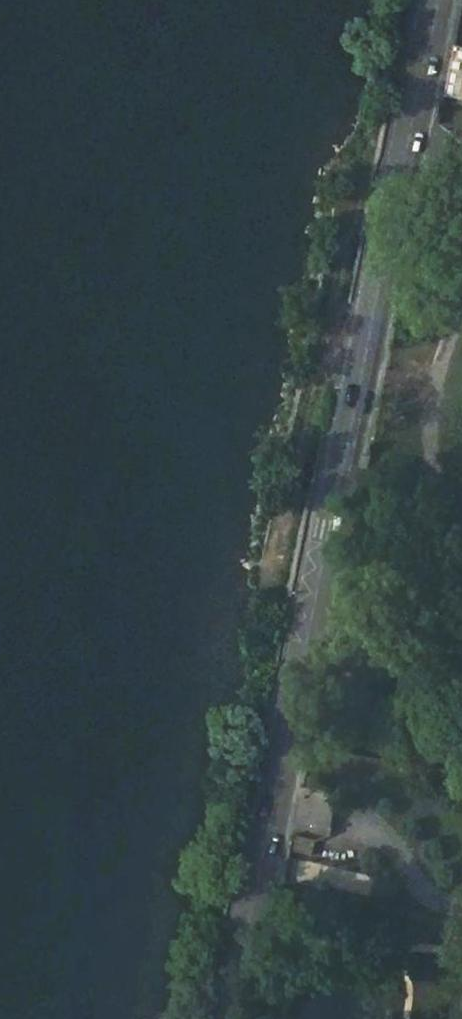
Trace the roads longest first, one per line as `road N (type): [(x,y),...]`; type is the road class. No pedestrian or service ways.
road 1 (primary): [(436,0),(230,1018)]
road 2 (track): [(358,382),(434,396),(434,469),(461,603)]

